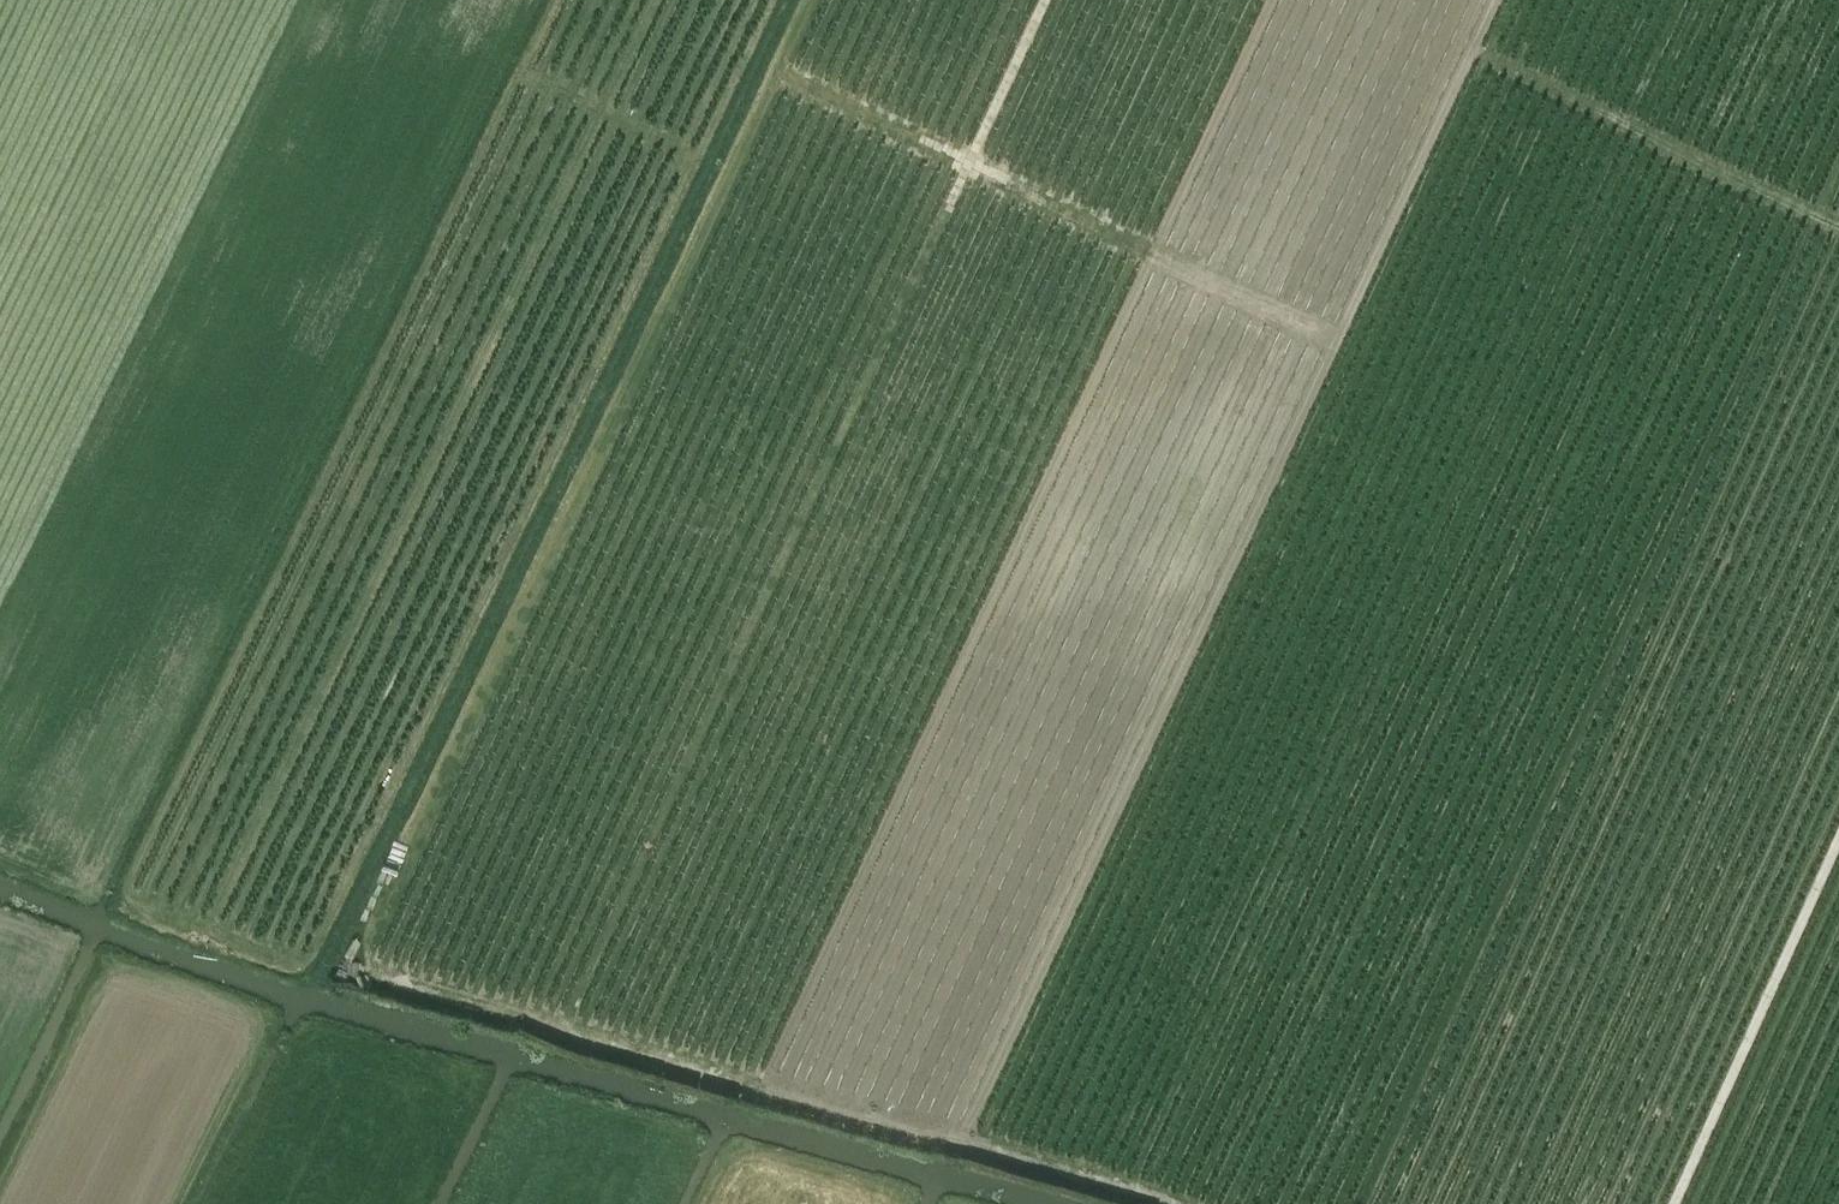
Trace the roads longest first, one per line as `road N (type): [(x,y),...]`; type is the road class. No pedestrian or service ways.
road 1 (track): [(1674,1203),(1838,838)]

